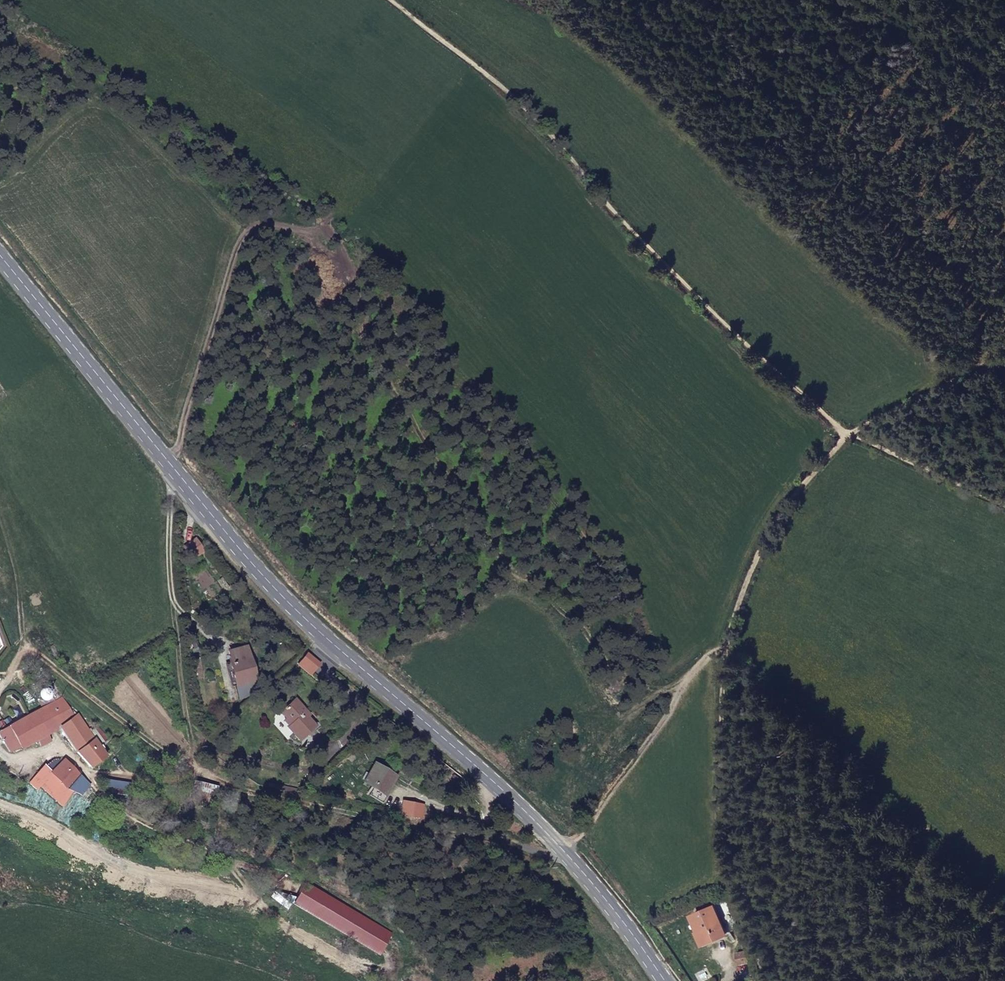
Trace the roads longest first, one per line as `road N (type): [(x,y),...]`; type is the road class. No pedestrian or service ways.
road 1 (secondary): [(0,251),(280,594),(509,795),(608,902),(662,980)]
road 2 (track): [(403,0),(528,99),(851,429),(1004,502)]
road 3 (track): [(765,980),(719,840),(713,750),(720,672),(745,592),(801,490),(851,429),(1004,362)]

